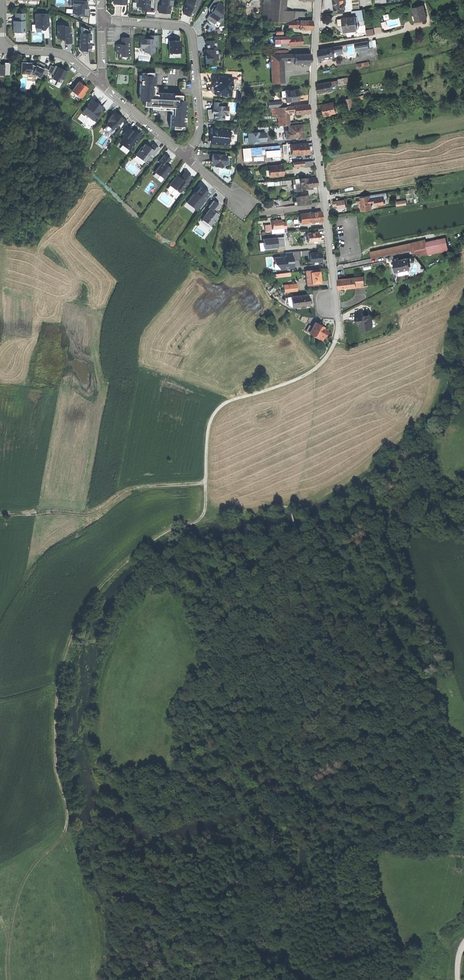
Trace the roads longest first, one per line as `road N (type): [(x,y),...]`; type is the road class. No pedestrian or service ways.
road 1 (track): [(338,338),(316,370),(222,405),(208,436),(202,519),(149,546),(95,595),(62,671)]
road 2 (track): [(9,979),(17,895),(70,823),(57,755),(62,671)]
road 3 (track): [(463,762),(329,651),(297,521)]
road 4 (residential): [(184,155),(200,126),(190,33),(102,19)]
road 5 (track): [(0,515),(91,513),(127,492),(206,485)]
road 6 (residential): [(317,0),(313,103),(325,207)]
road 7 (residential): [(325,207),(338,338)]

